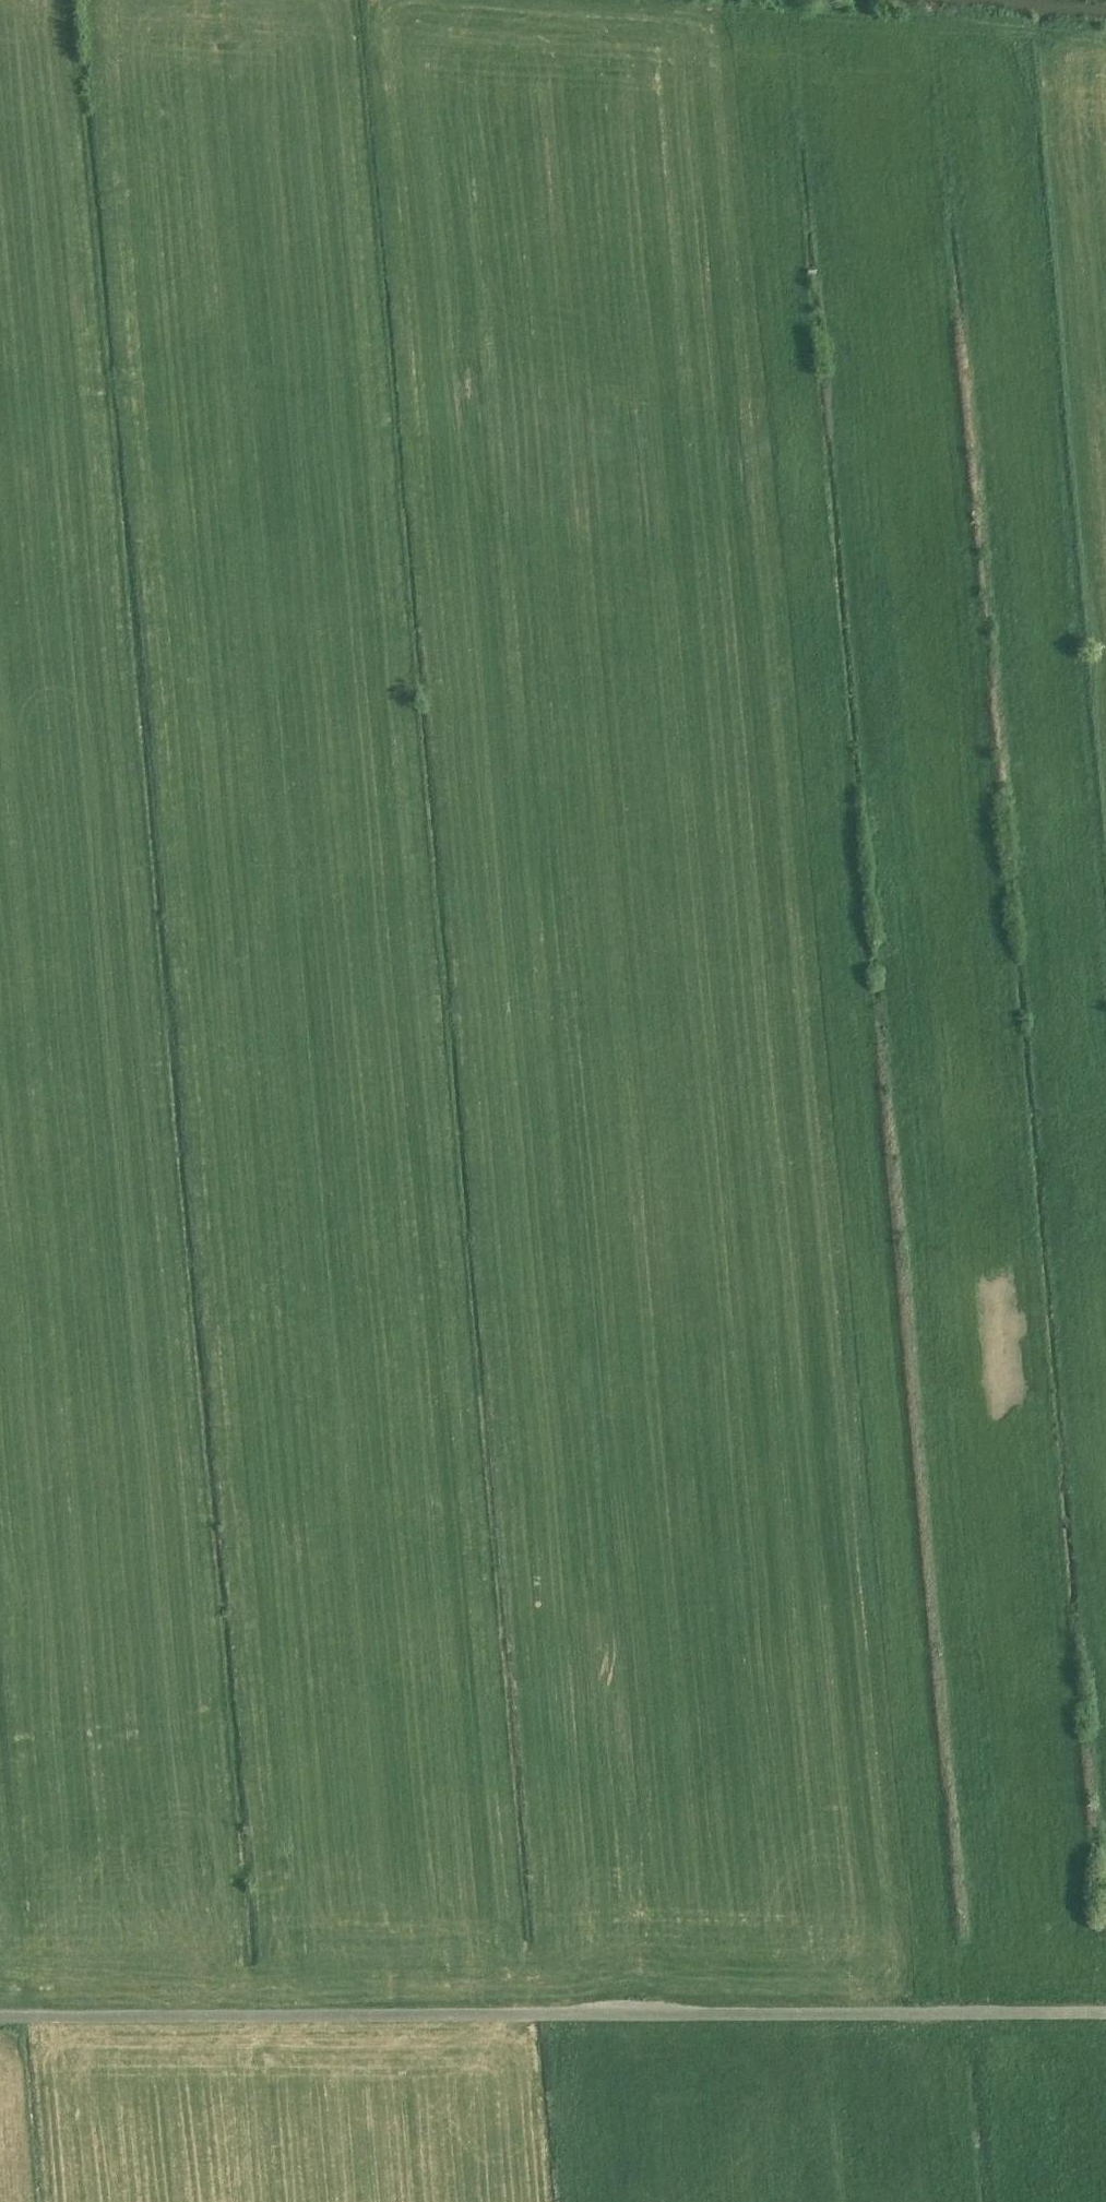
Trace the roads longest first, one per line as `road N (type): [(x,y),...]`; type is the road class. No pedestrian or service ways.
road 1 (track): [(0,2015),(1105,2007)]

